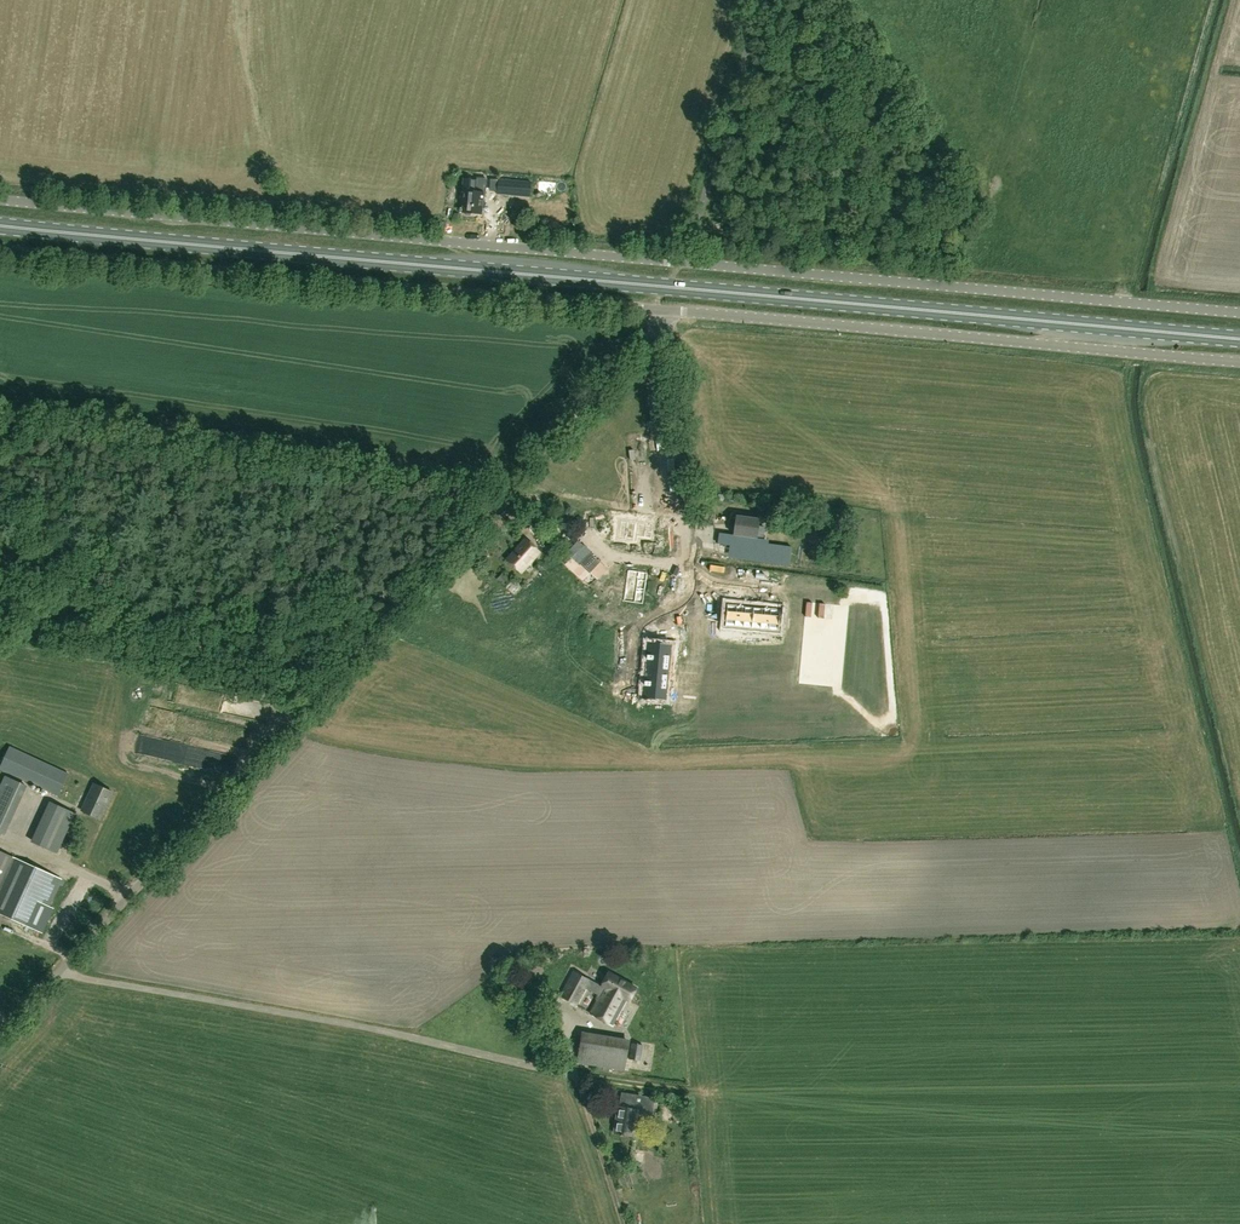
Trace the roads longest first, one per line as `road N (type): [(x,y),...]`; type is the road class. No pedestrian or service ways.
road 1 (primary): [(1239,338),(0,226)]
road 2 (unclassified): [(0,1037),(666,311)]
road 3 (unclassified): [(687,262),(0,203)]
road 4 (unclassified): [(666,311),(0,251)]
road 5 (unclassified): [(1239,363),(666,311)]
road 6 (unclassified): [(1239,313),(687,262)]
road 7 (unclassified): [(765,0),(687,262)]

